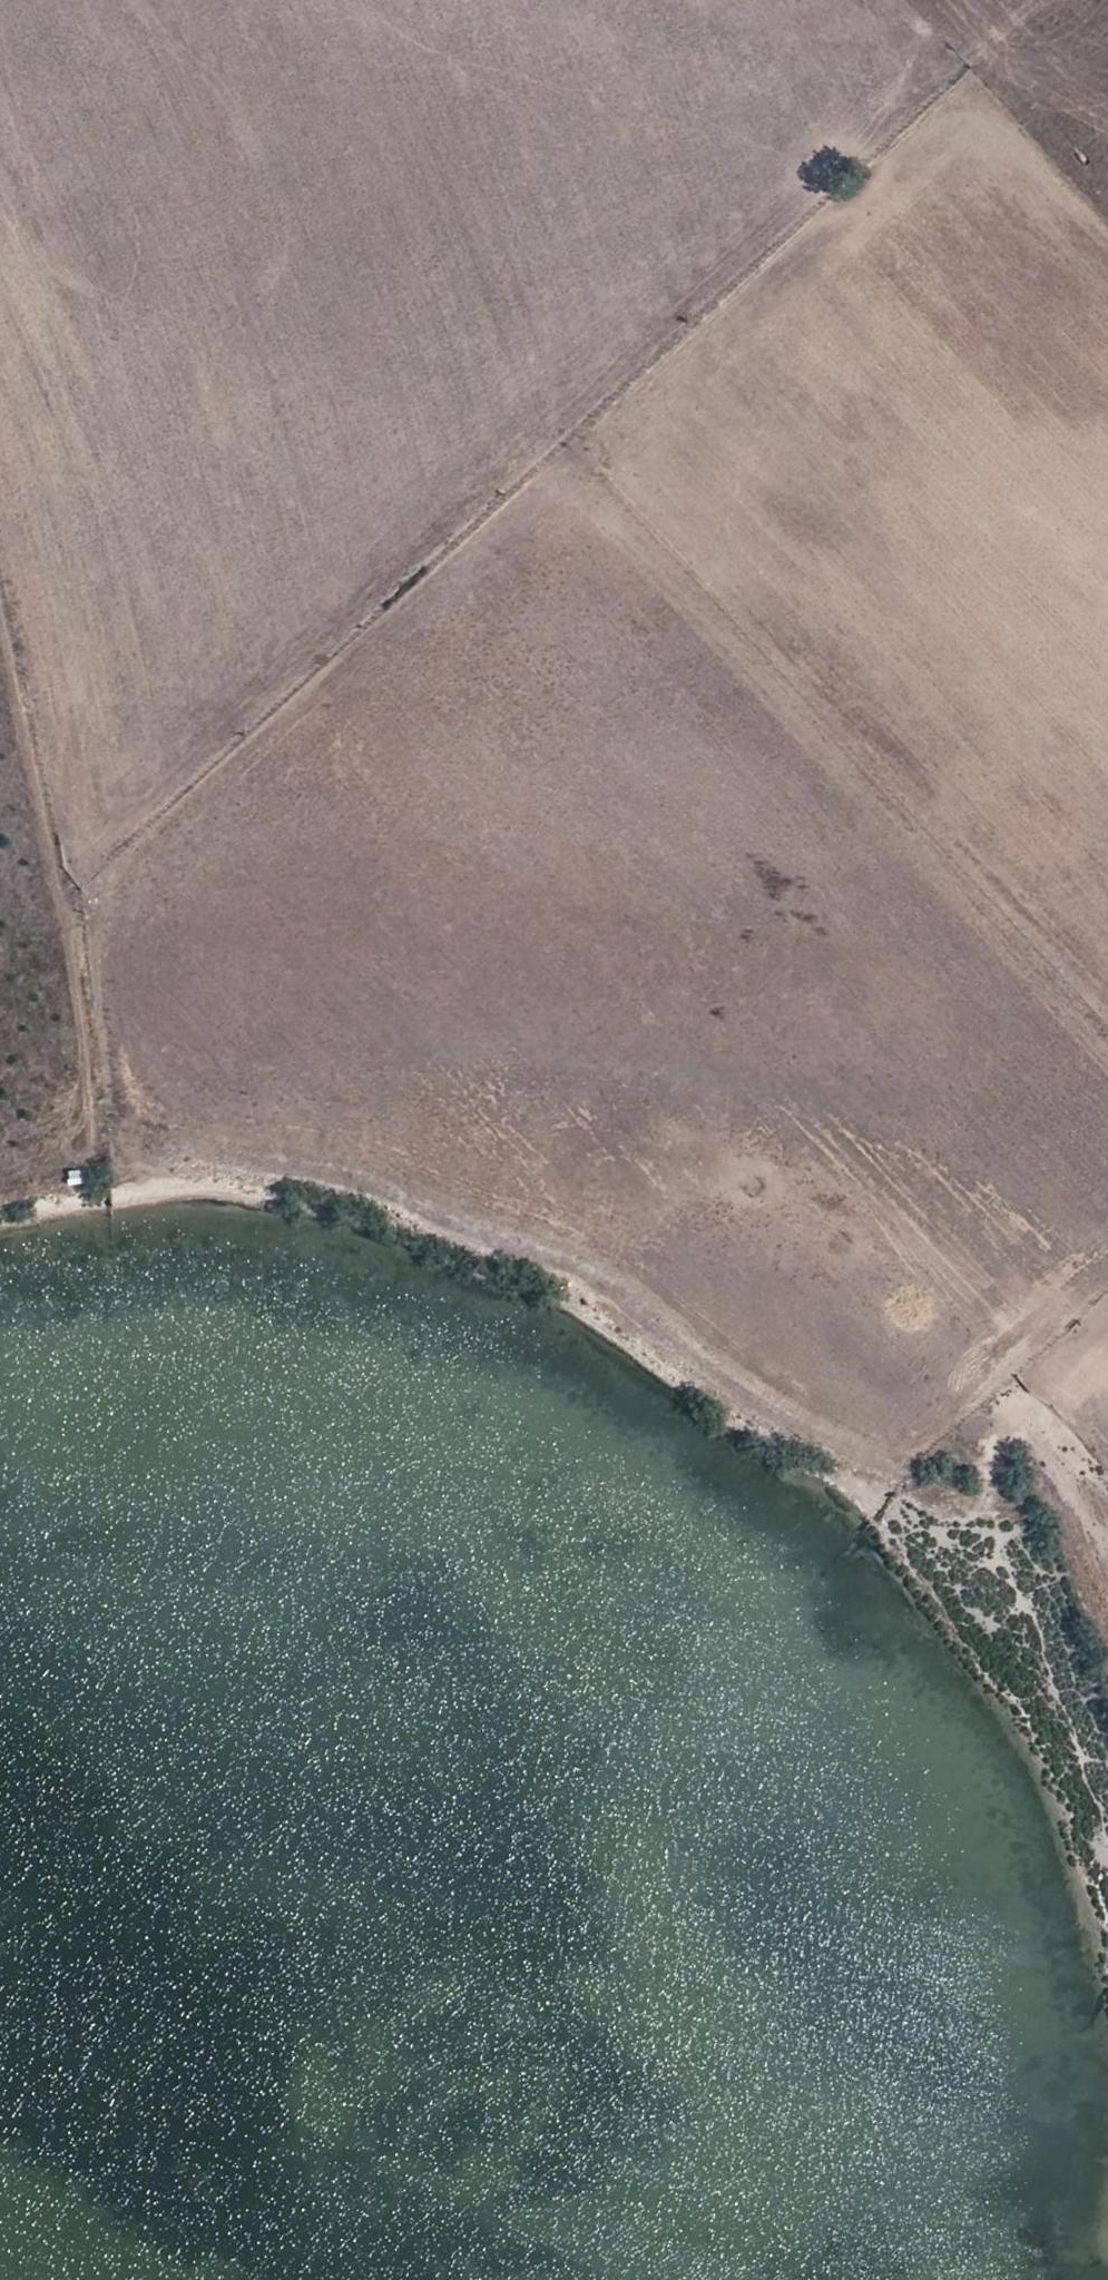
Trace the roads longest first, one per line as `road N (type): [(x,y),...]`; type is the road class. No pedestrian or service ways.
road 1 (track): [(1107,1301),(907,1450),(751,1401),(622,1291),(364,1191),(226,1149),(74,1136),(76,1074),(48,771),(0,594)]

